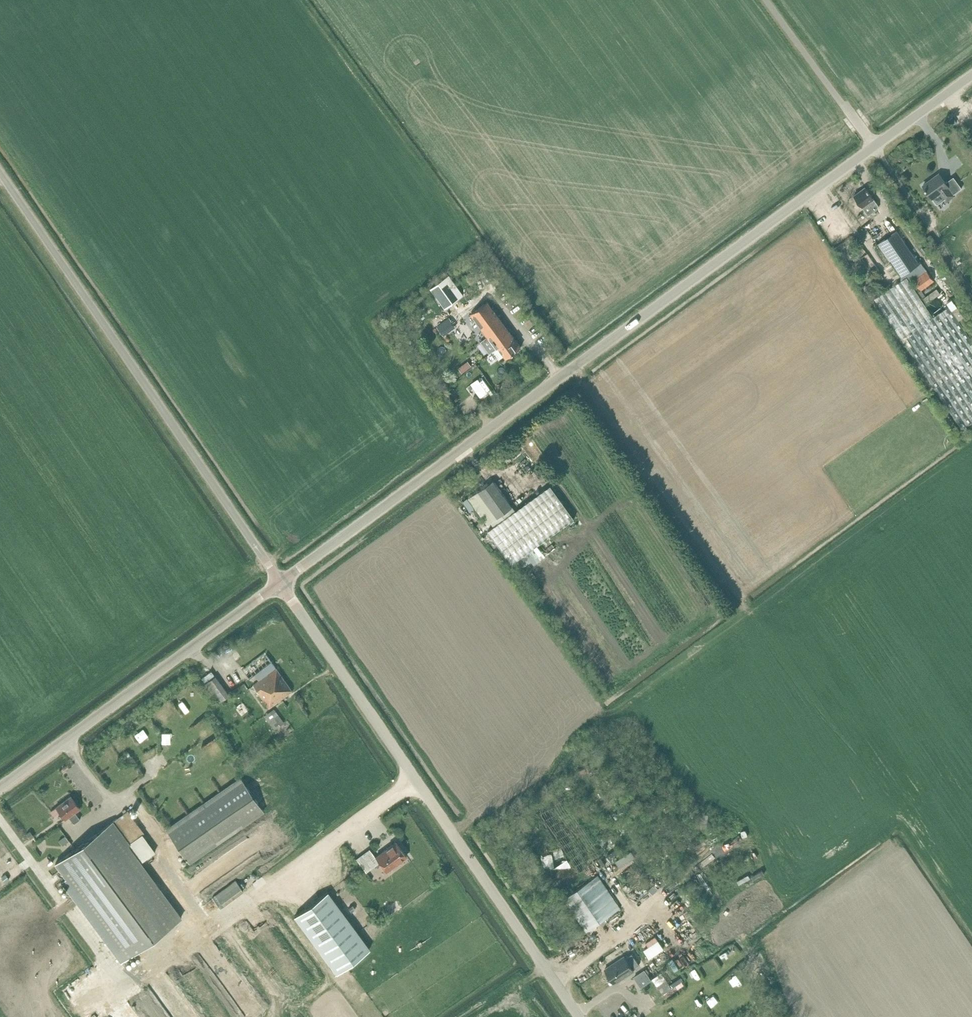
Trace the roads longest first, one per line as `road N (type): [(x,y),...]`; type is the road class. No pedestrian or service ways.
road 1 (unclassified): [(280,582),(971,78)]
road 2 (unclassified): [(578,1016),(280,582)]
road 3 (unclassified): [(280,582),(0,173)]
road 4 (unclassified): [(0,787),(280,582)]

